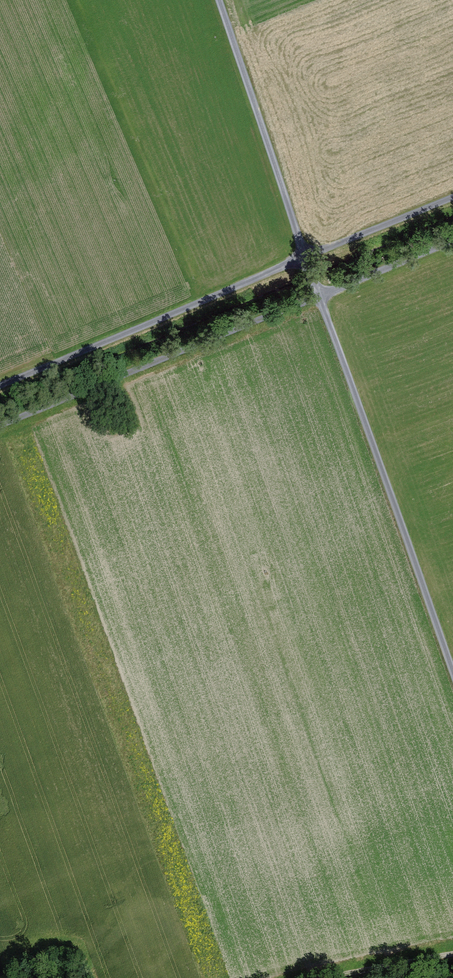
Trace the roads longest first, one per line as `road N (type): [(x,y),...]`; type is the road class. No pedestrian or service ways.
road 1 (track): [(452,190),(0,387)]
road 2 (track): [(0,427),(452,240)]
road 3 (track): [(452,667),(317,286)]
road 4 (track): [(218,0),(317,286)]

